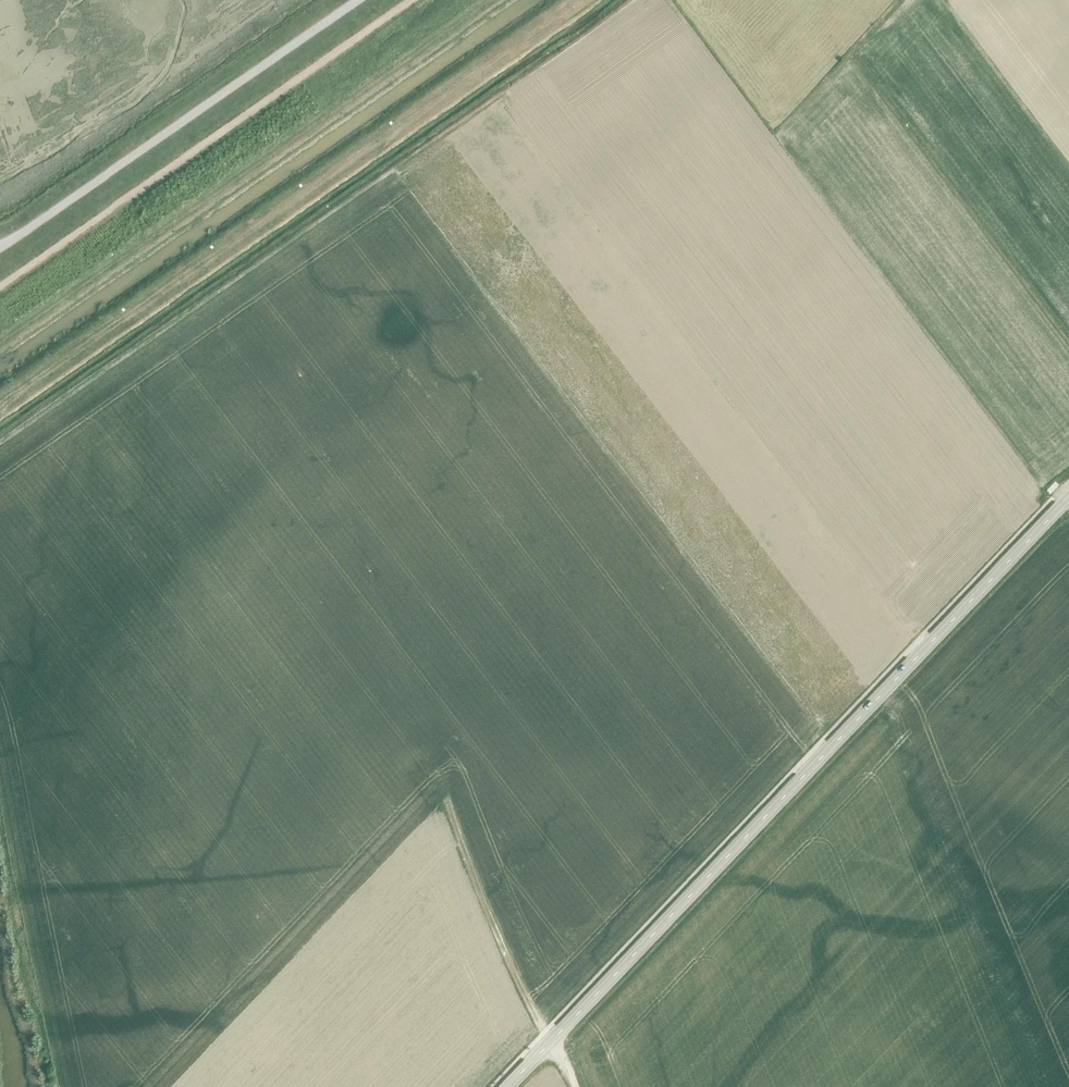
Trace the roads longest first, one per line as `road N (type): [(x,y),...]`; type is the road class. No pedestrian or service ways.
road 1 (tertiary): [(1068,498),(508,1086)]
road 2 (track): [(582,0),(0,407)]
road 3 (track): [(553,1039),(488,919),(438,782)]

